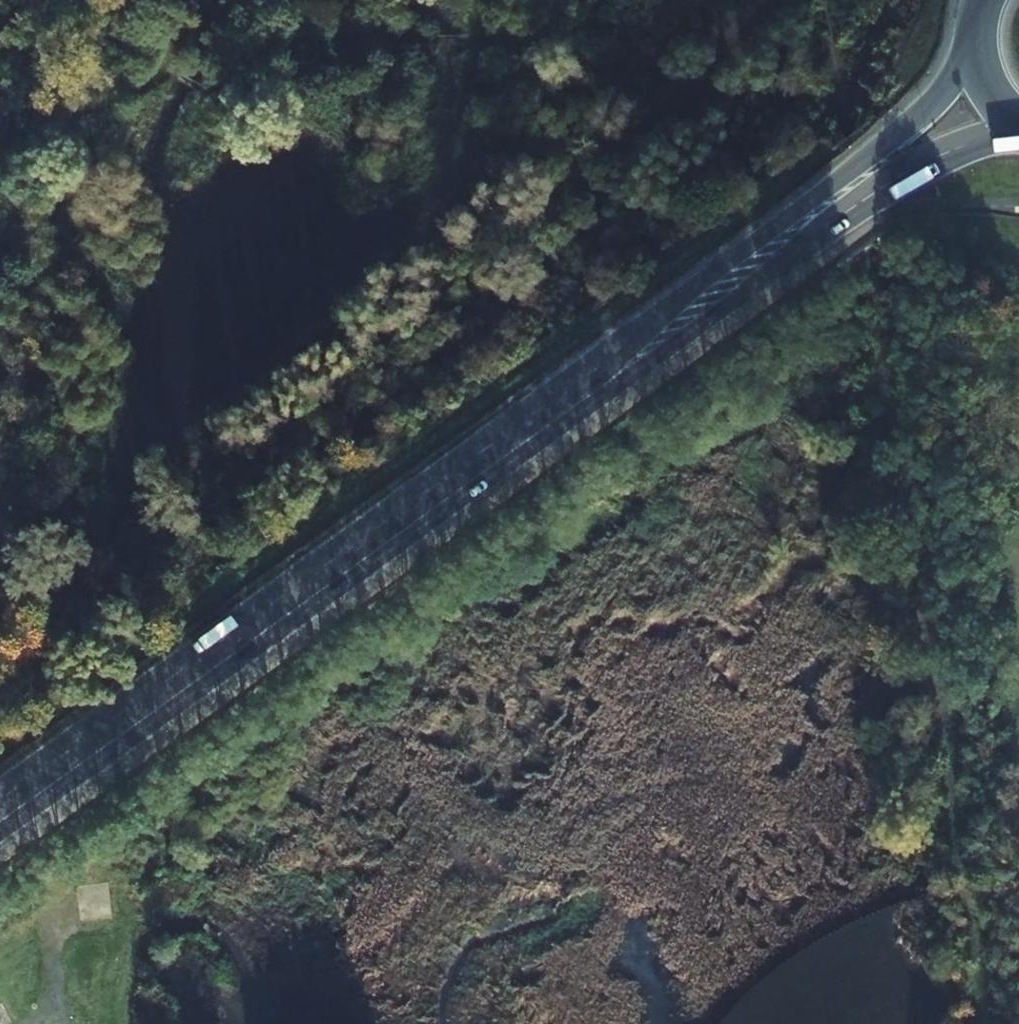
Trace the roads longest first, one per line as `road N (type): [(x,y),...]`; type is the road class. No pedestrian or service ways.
road 1 (primary): [(736,277),(0,809)]
road 2 (primary): [(972,35),(927,109),(736,277)]
road 3 (primary): [(736,277),(911,169),(1018,132)]
road 4 (track): [(757,0),(658,99)]

